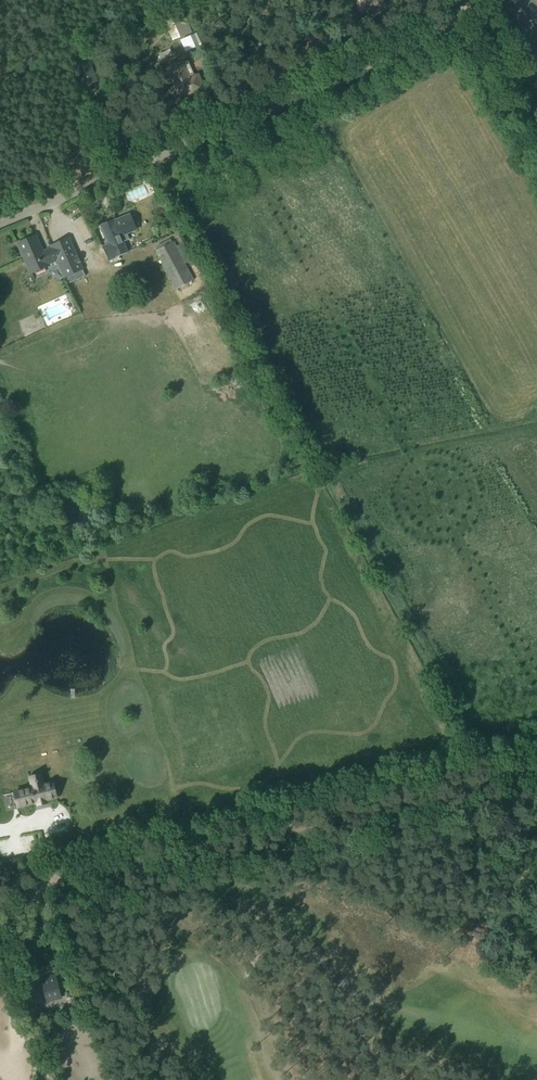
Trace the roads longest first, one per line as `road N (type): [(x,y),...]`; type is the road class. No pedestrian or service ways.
road 1 (track): [(0,906),(53,886),(536,764)]
road 2 (unclassified): [(0,219),(423,42),(455,22),(461,0)]
road 3 (track): [(536,124),(476,14),(463,7)]

